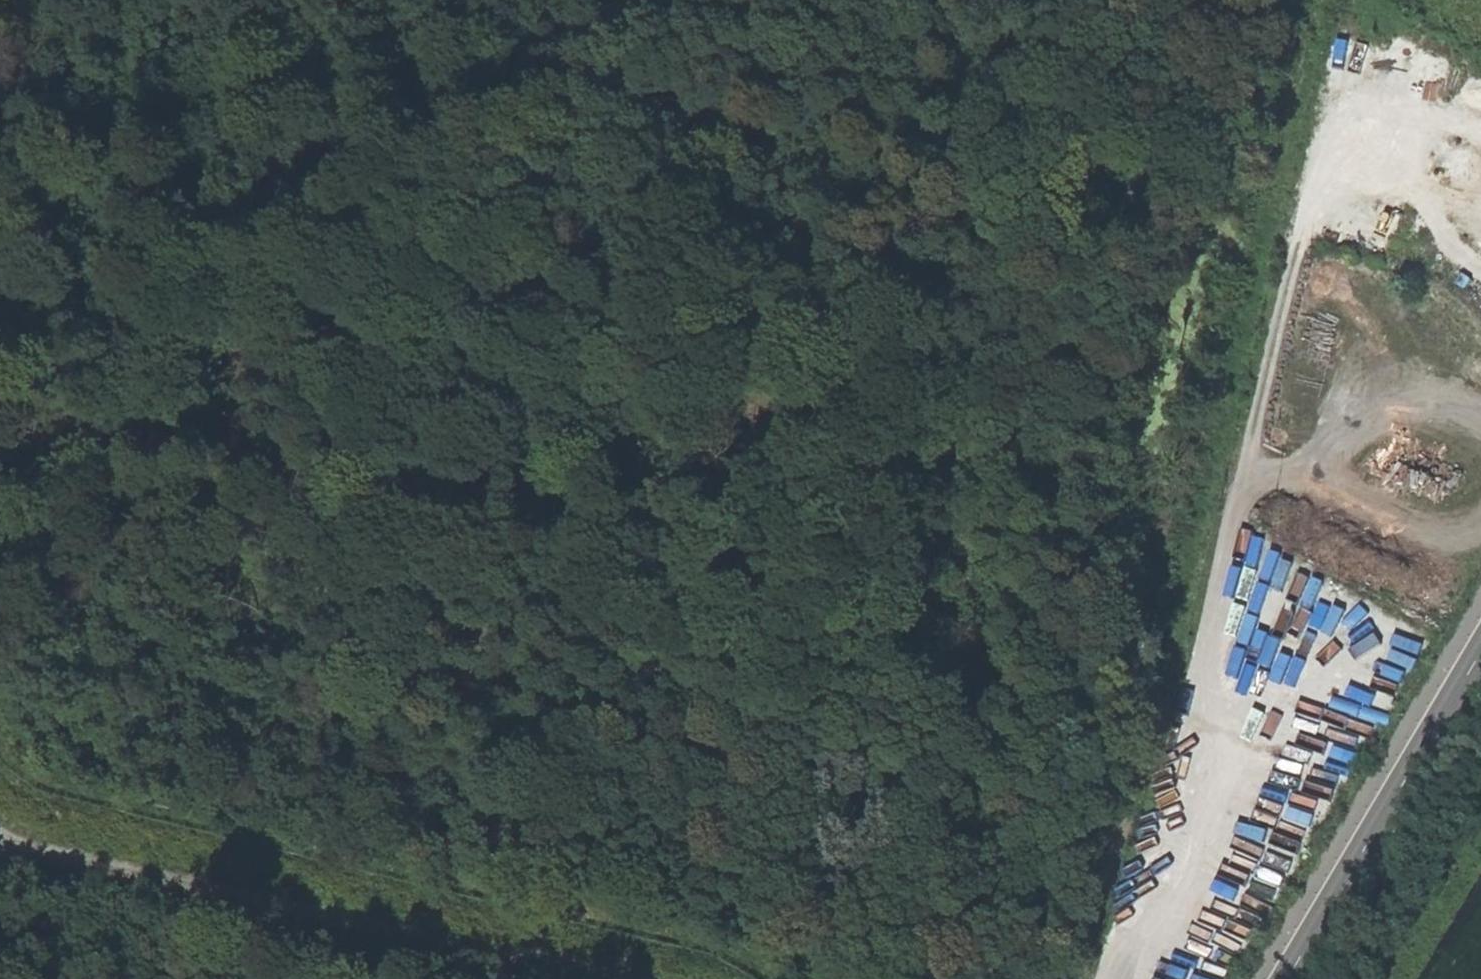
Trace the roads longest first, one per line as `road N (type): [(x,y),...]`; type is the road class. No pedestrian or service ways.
road 1 (track): [(625,978),(311,912),(0,829)]
road 2 (tertiary): [(1289,978),(1480,657)]

